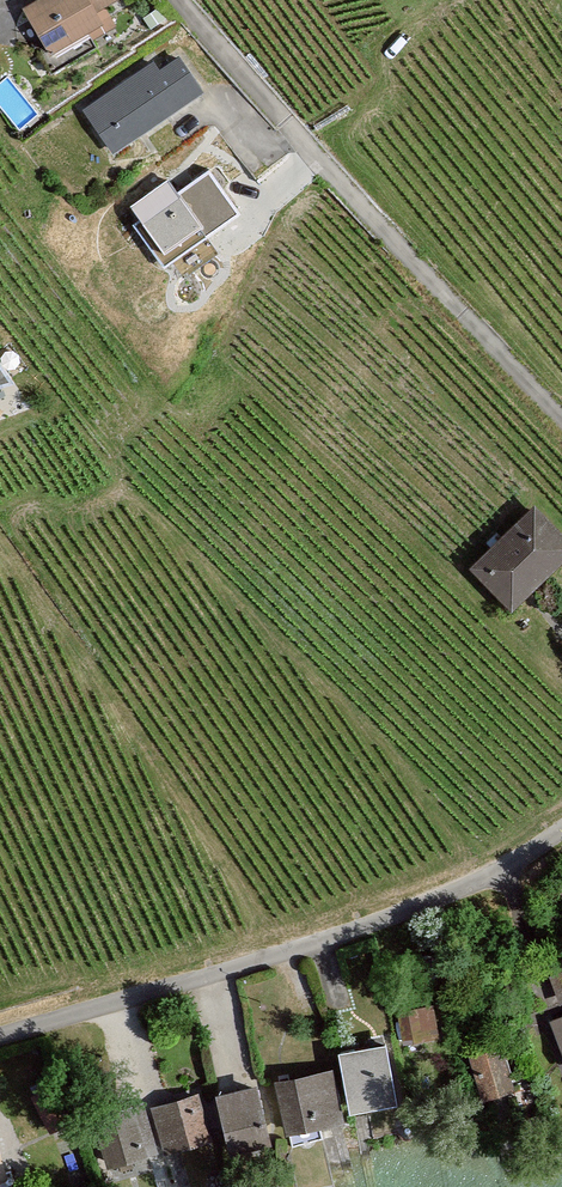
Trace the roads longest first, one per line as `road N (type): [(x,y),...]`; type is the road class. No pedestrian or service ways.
road 1 (residential): [(0,1042),(447,907),(561,837)]
road 2 (residential): [(177,0),(561,422)]

